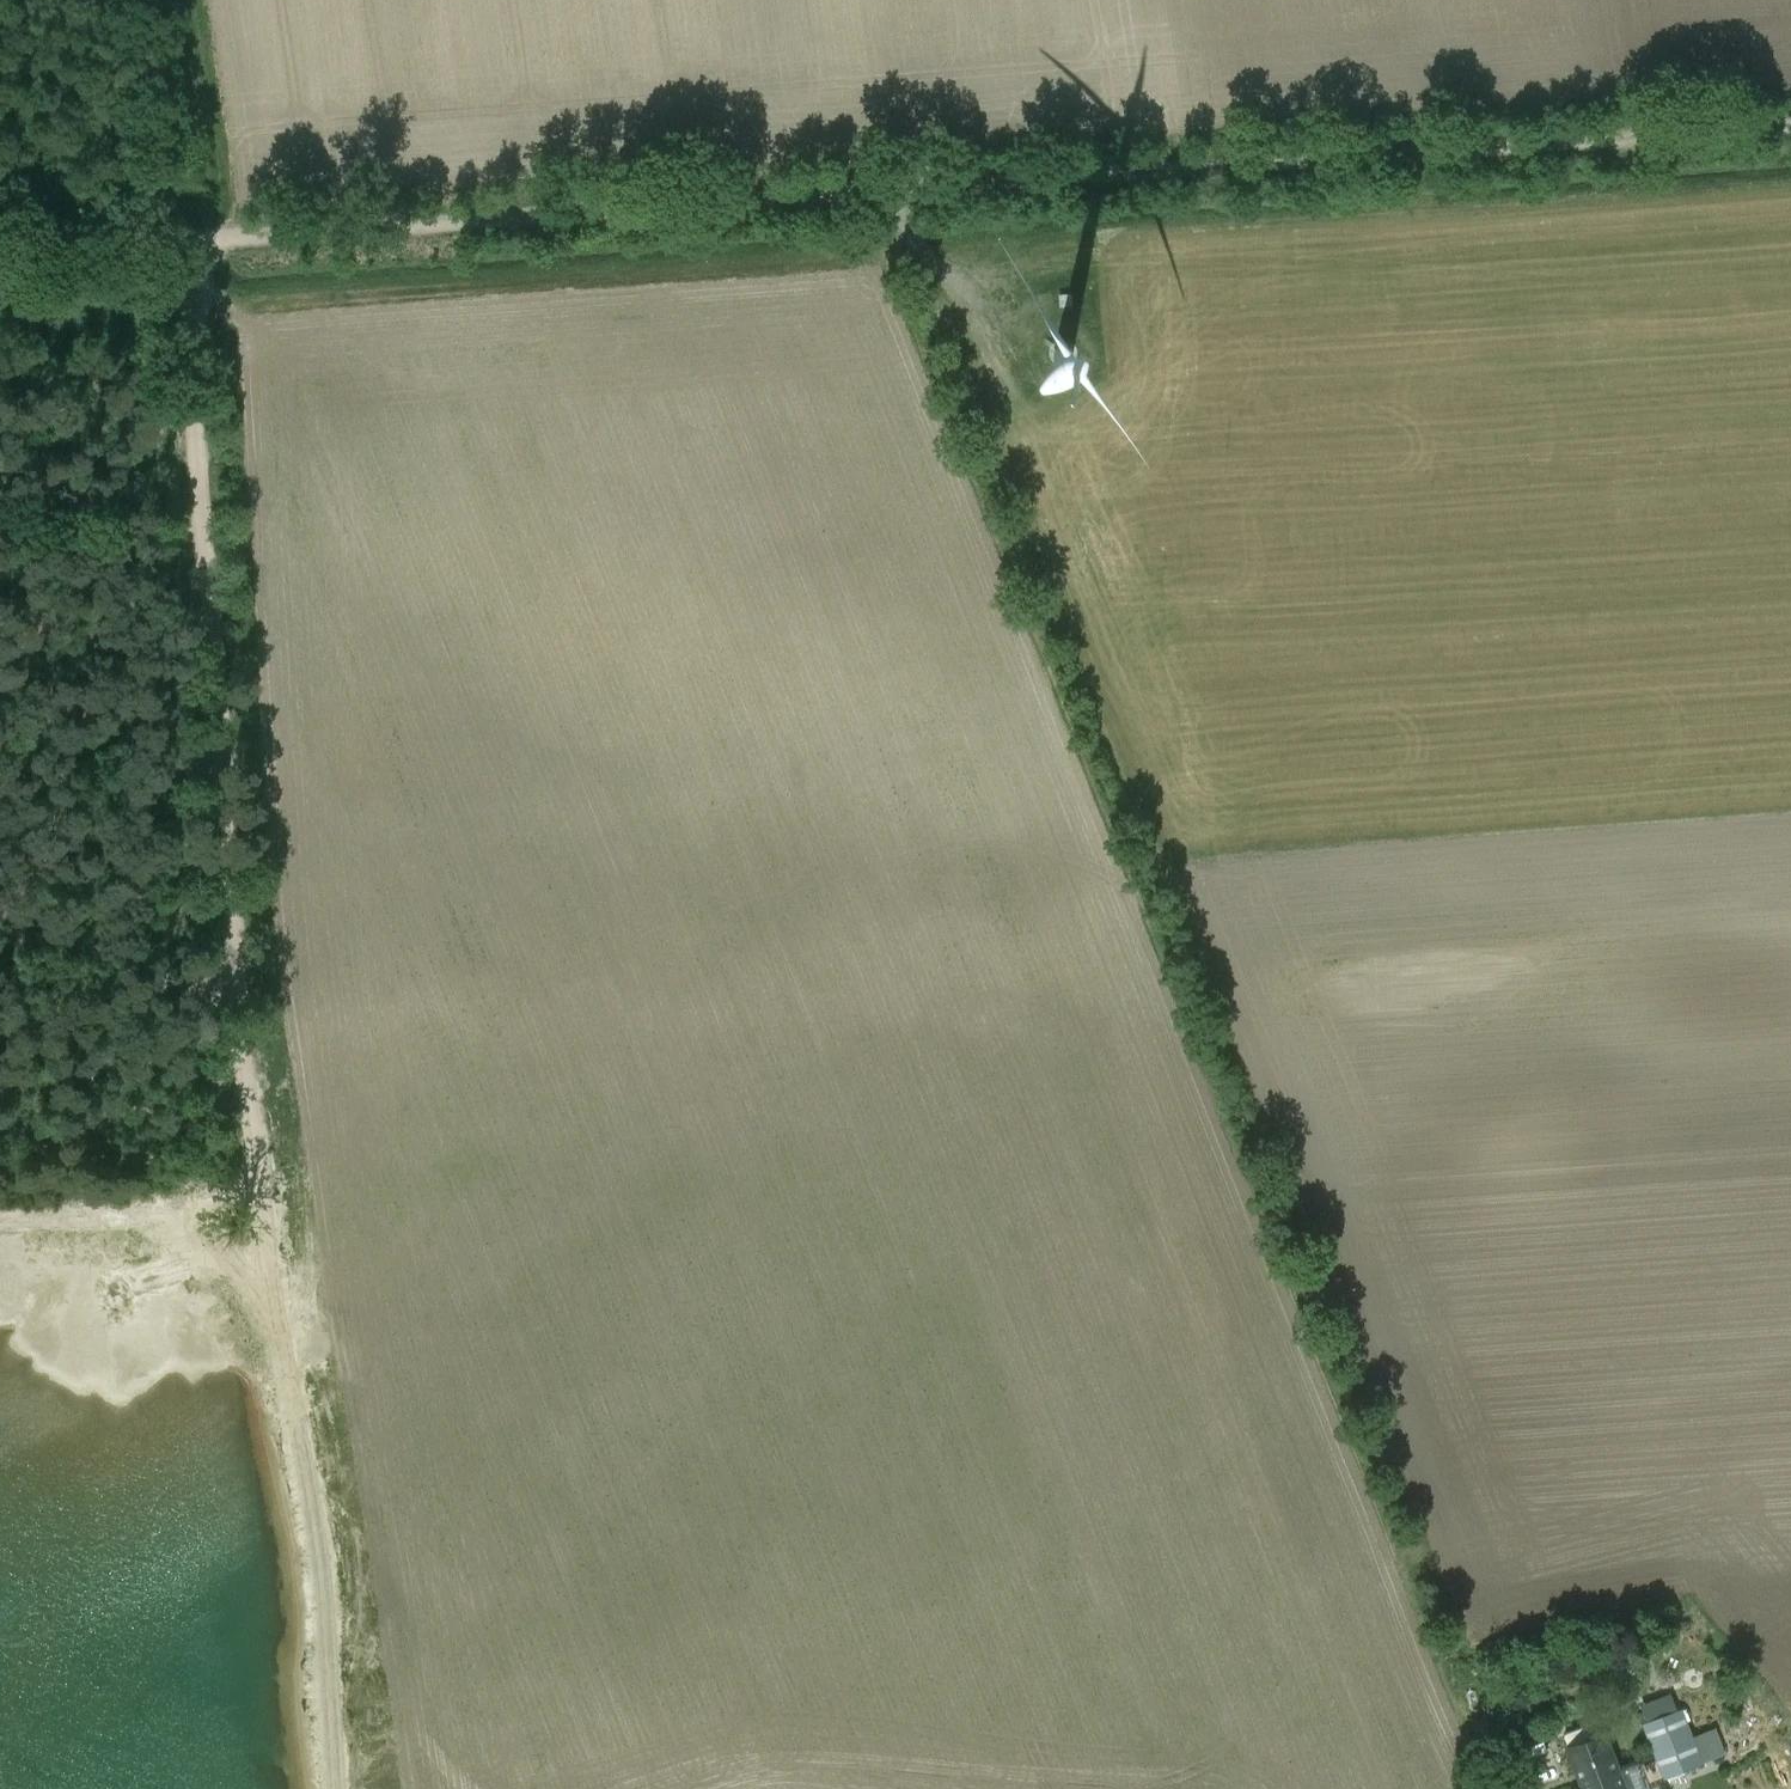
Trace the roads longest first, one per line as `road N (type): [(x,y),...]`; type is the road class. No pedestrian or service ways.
road 1 (track): [(1790,128),(0,259)]

